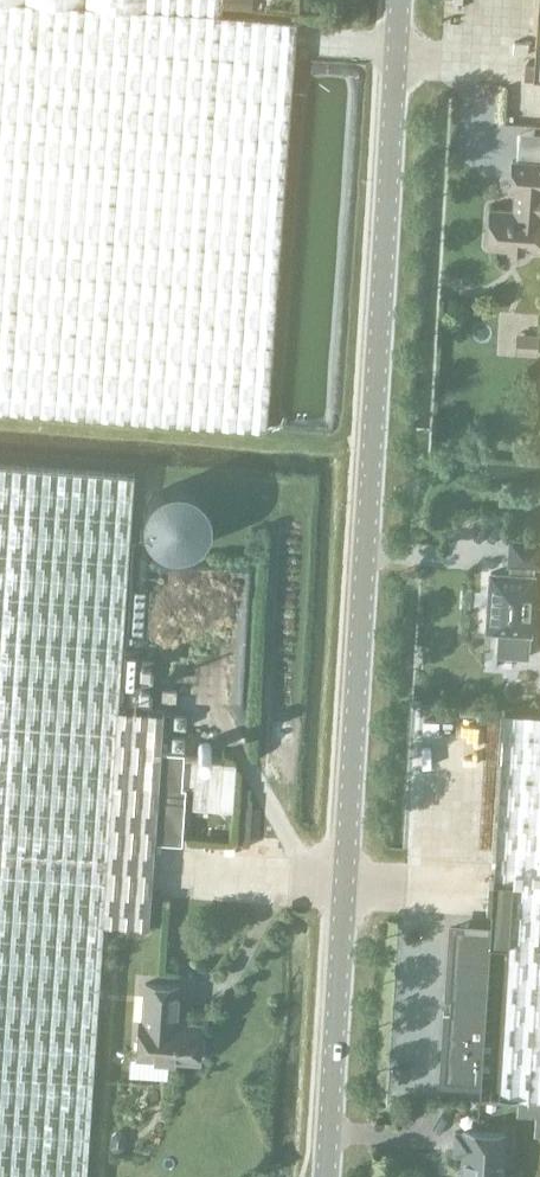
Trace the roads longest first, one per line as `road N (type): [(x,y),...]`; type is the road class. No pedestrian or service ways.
road 1 (unclassified): [(327,1176),(401,0)]

